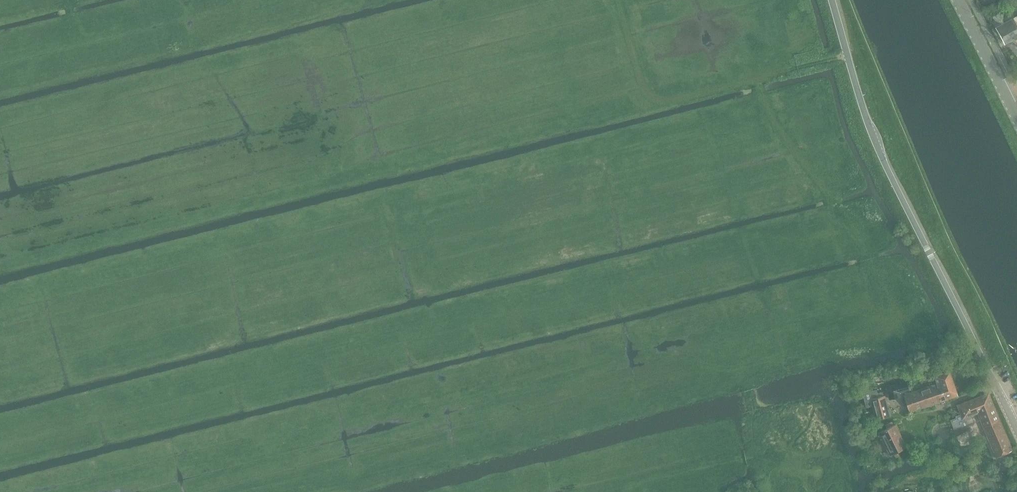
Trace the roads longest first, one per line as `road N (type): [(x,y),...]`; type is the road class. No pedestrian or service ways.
road 1 (unclassified): [(1016,429),(862,115),(830,0)]
road 2 (tertiary): [(1016,123),(958,0)]

